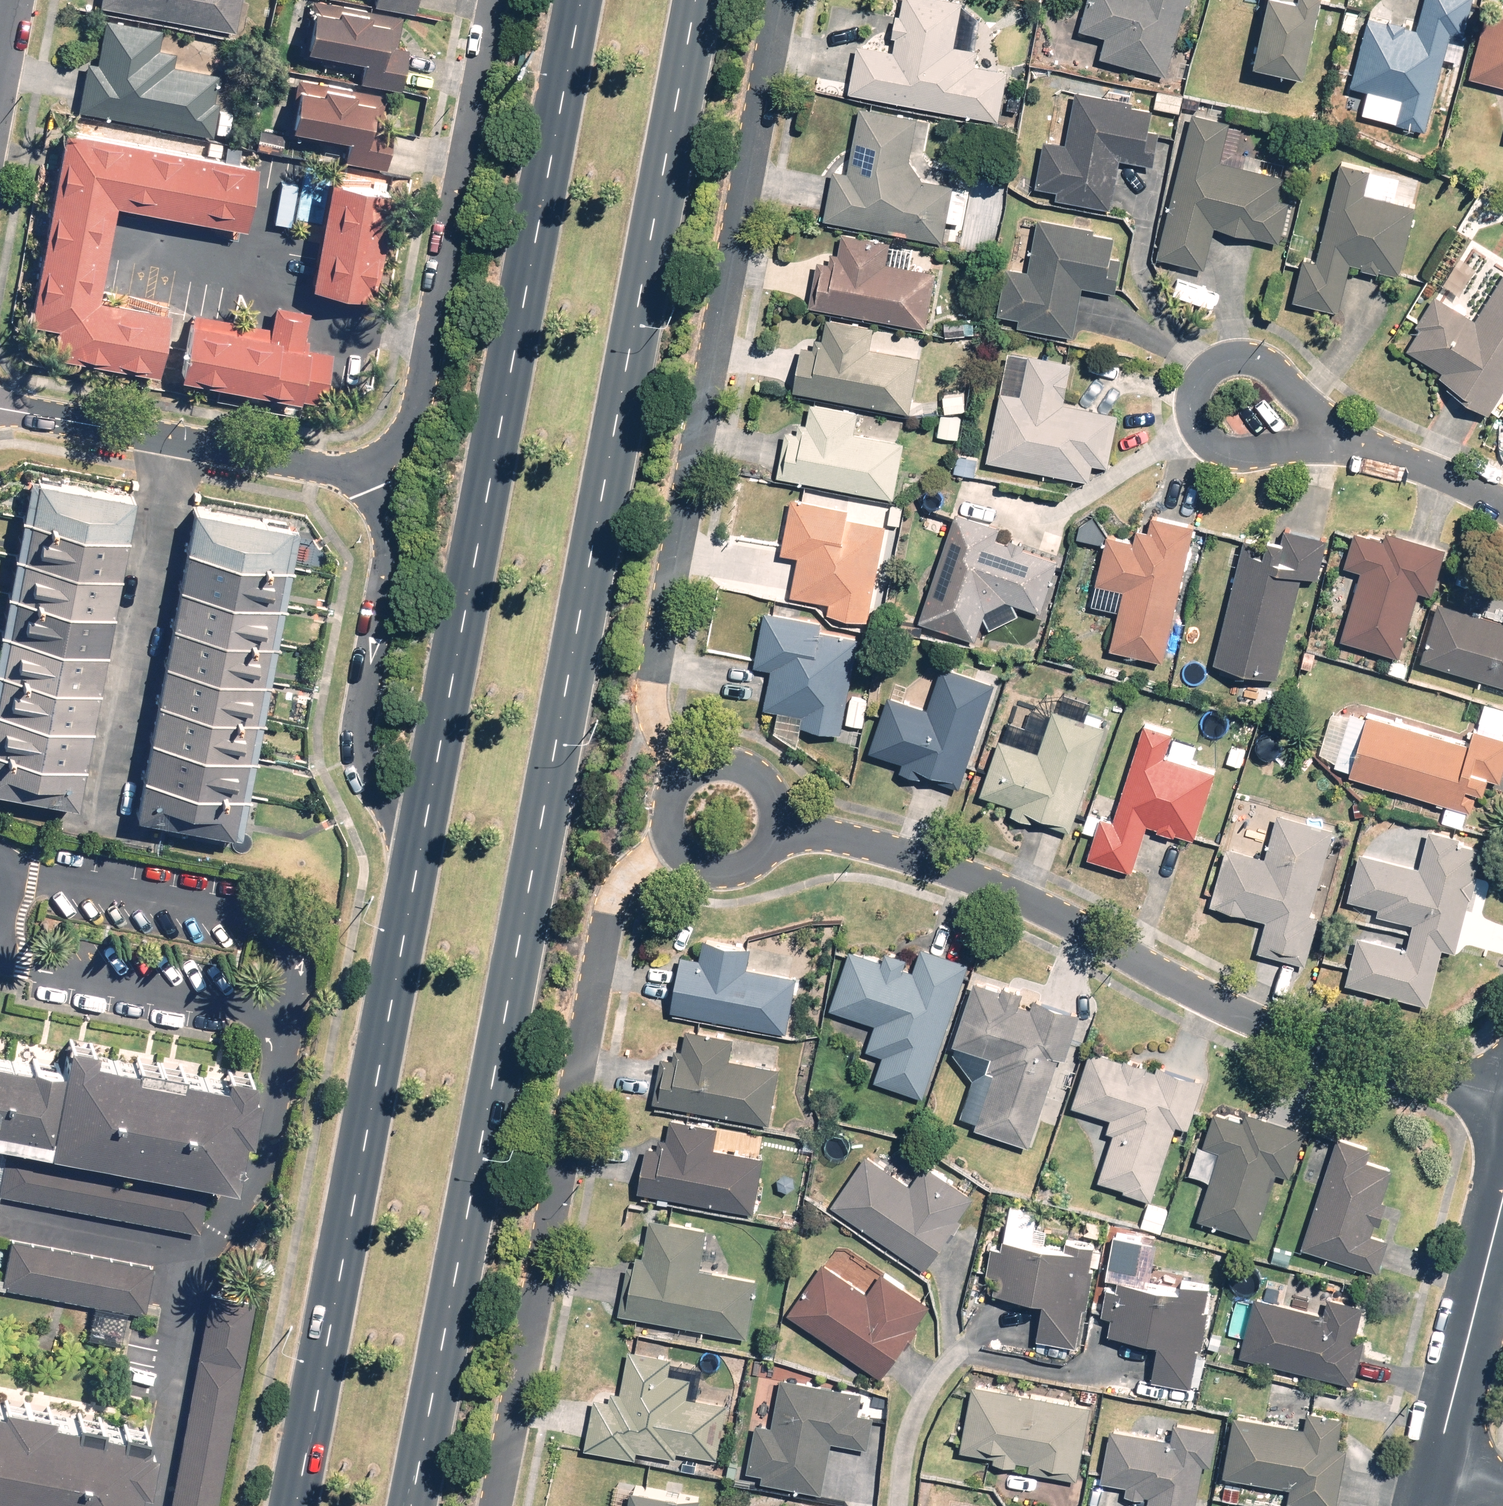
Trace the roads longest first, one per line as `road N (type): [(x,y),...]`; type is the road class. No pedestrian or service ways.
road 1 (primary): [(688,0),(400,1505)]
road 2 (primary): [(420,828),(575,0)]
road 3 (residential): [(778,0),(651,643),(651,690),(673,773)]
road 4 (residential): [(1502,1103),(1324,1044),(1197,991),(996,888),(855,841),(802,833)]
road 5 (residential): [(666,840),(604,901),(496,1505)]
road 6 (primary): [(283,1505),(420,828)]
road 7 (residential): [(375,479),(407,430),(492,0)]
road 8 (residential): [(176,440),(102,824)]
road 9 (residential): [(420,828),(360,752),(357,728),(391,545),(375,479)]
road 10 (residential): [(1336,438),(1232,450),(1206,434),(1191,407),(1199,376),(1220,362),(1250,359),(1275,370)]
road 11 (residential): [(1502,1201),(1439,1465)]
road 12 (residential): [(176,440),(375,479)]
road 13 (residential): [(1502,507),(1420,463),(1336,438)]
road 14 (residential): [(0,407),(176,440)]
road 15 (residential): [(673,773),(725,756),(780,793),(802,833)]
road 16 (residential): [(802,833),(728,873),(690,864),(666,840)]

